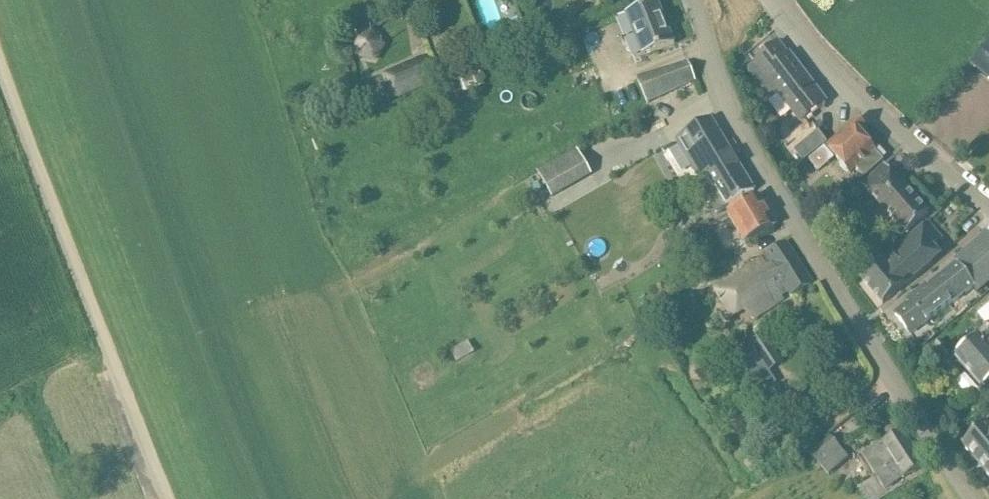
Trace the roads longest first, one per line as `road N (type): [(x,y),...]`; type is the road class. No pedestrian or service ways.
road 1 (unclassified): [(973,498),(726,110),(695,0)]
road 2 (track): [(257,498),(71,0)]
road 3 (residential): [(988,206),(904,137),(777,0)]

